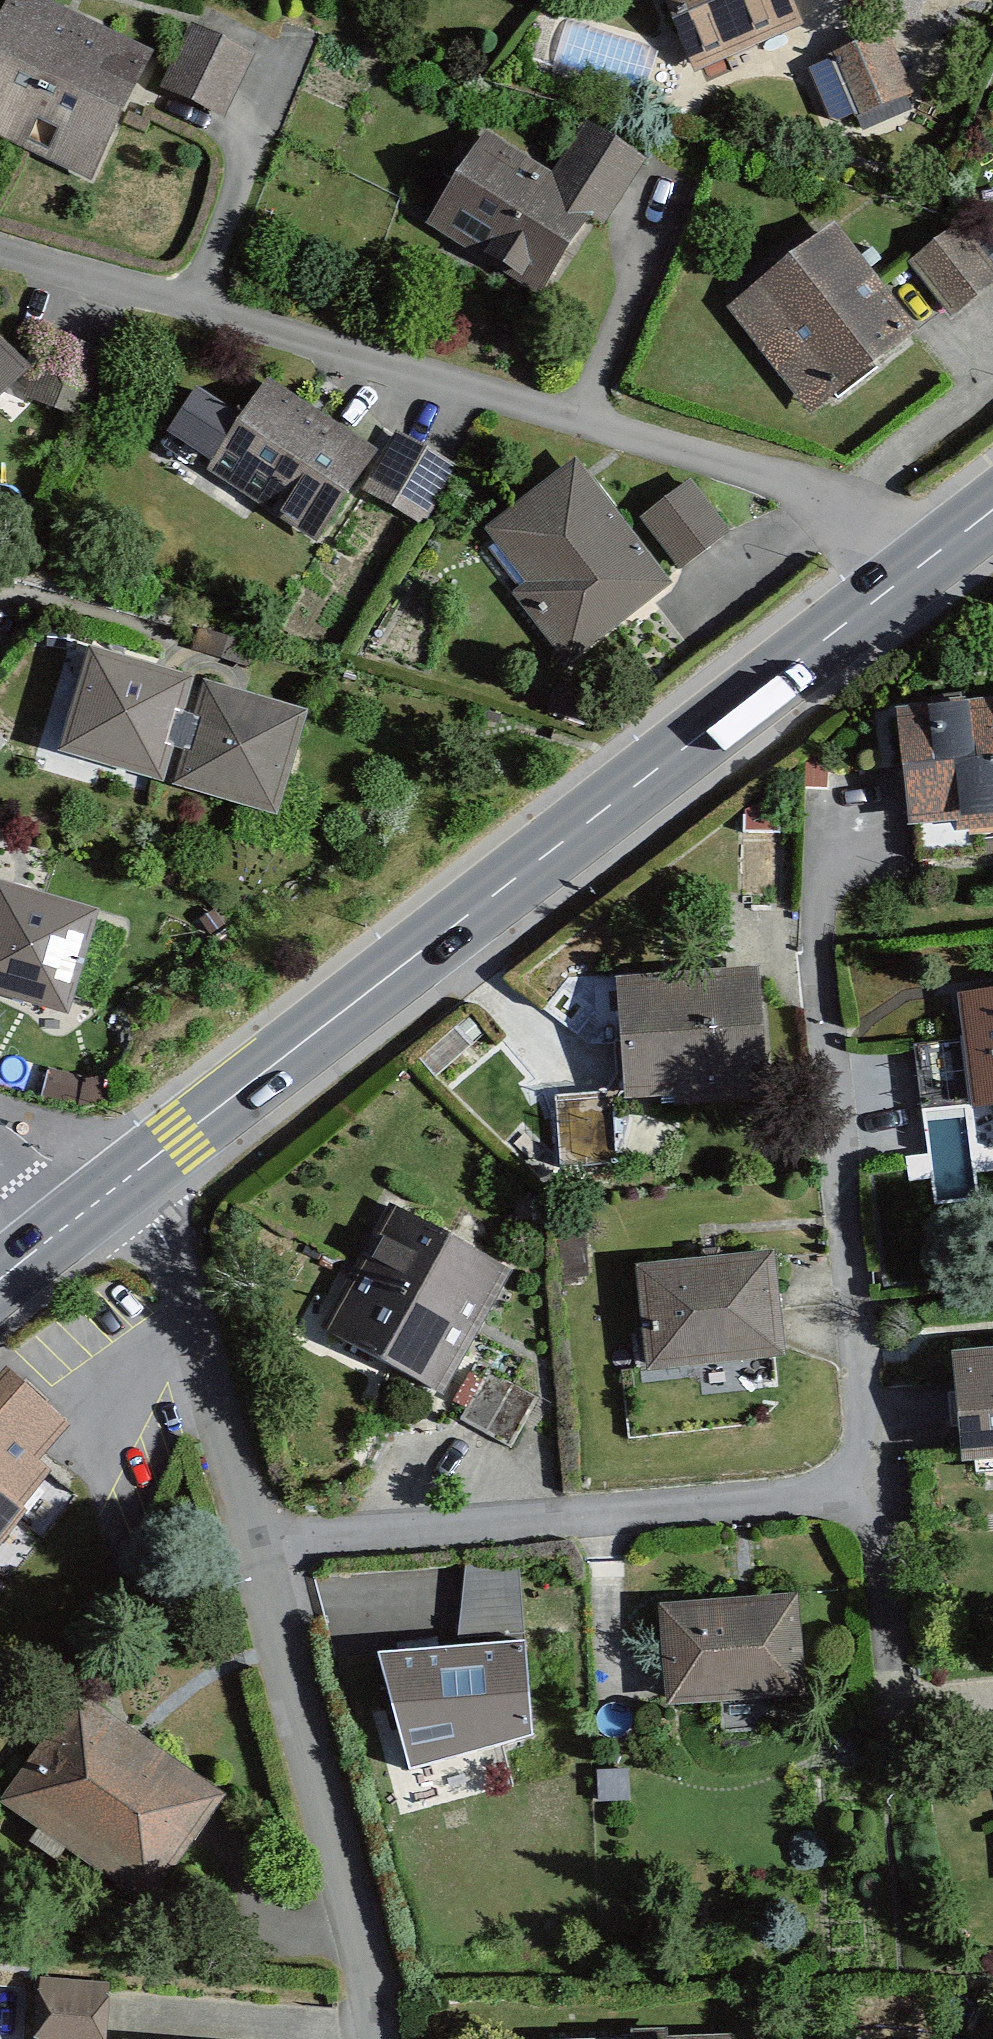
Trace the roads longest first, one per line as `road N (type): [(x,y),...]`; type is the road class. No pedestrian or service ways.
road 1 (secondary): [(992,512),(118,1188)]
road 2 (residential): [(118,1188),(168,1250),(187,1299),(349,1905),(373,2038)]

